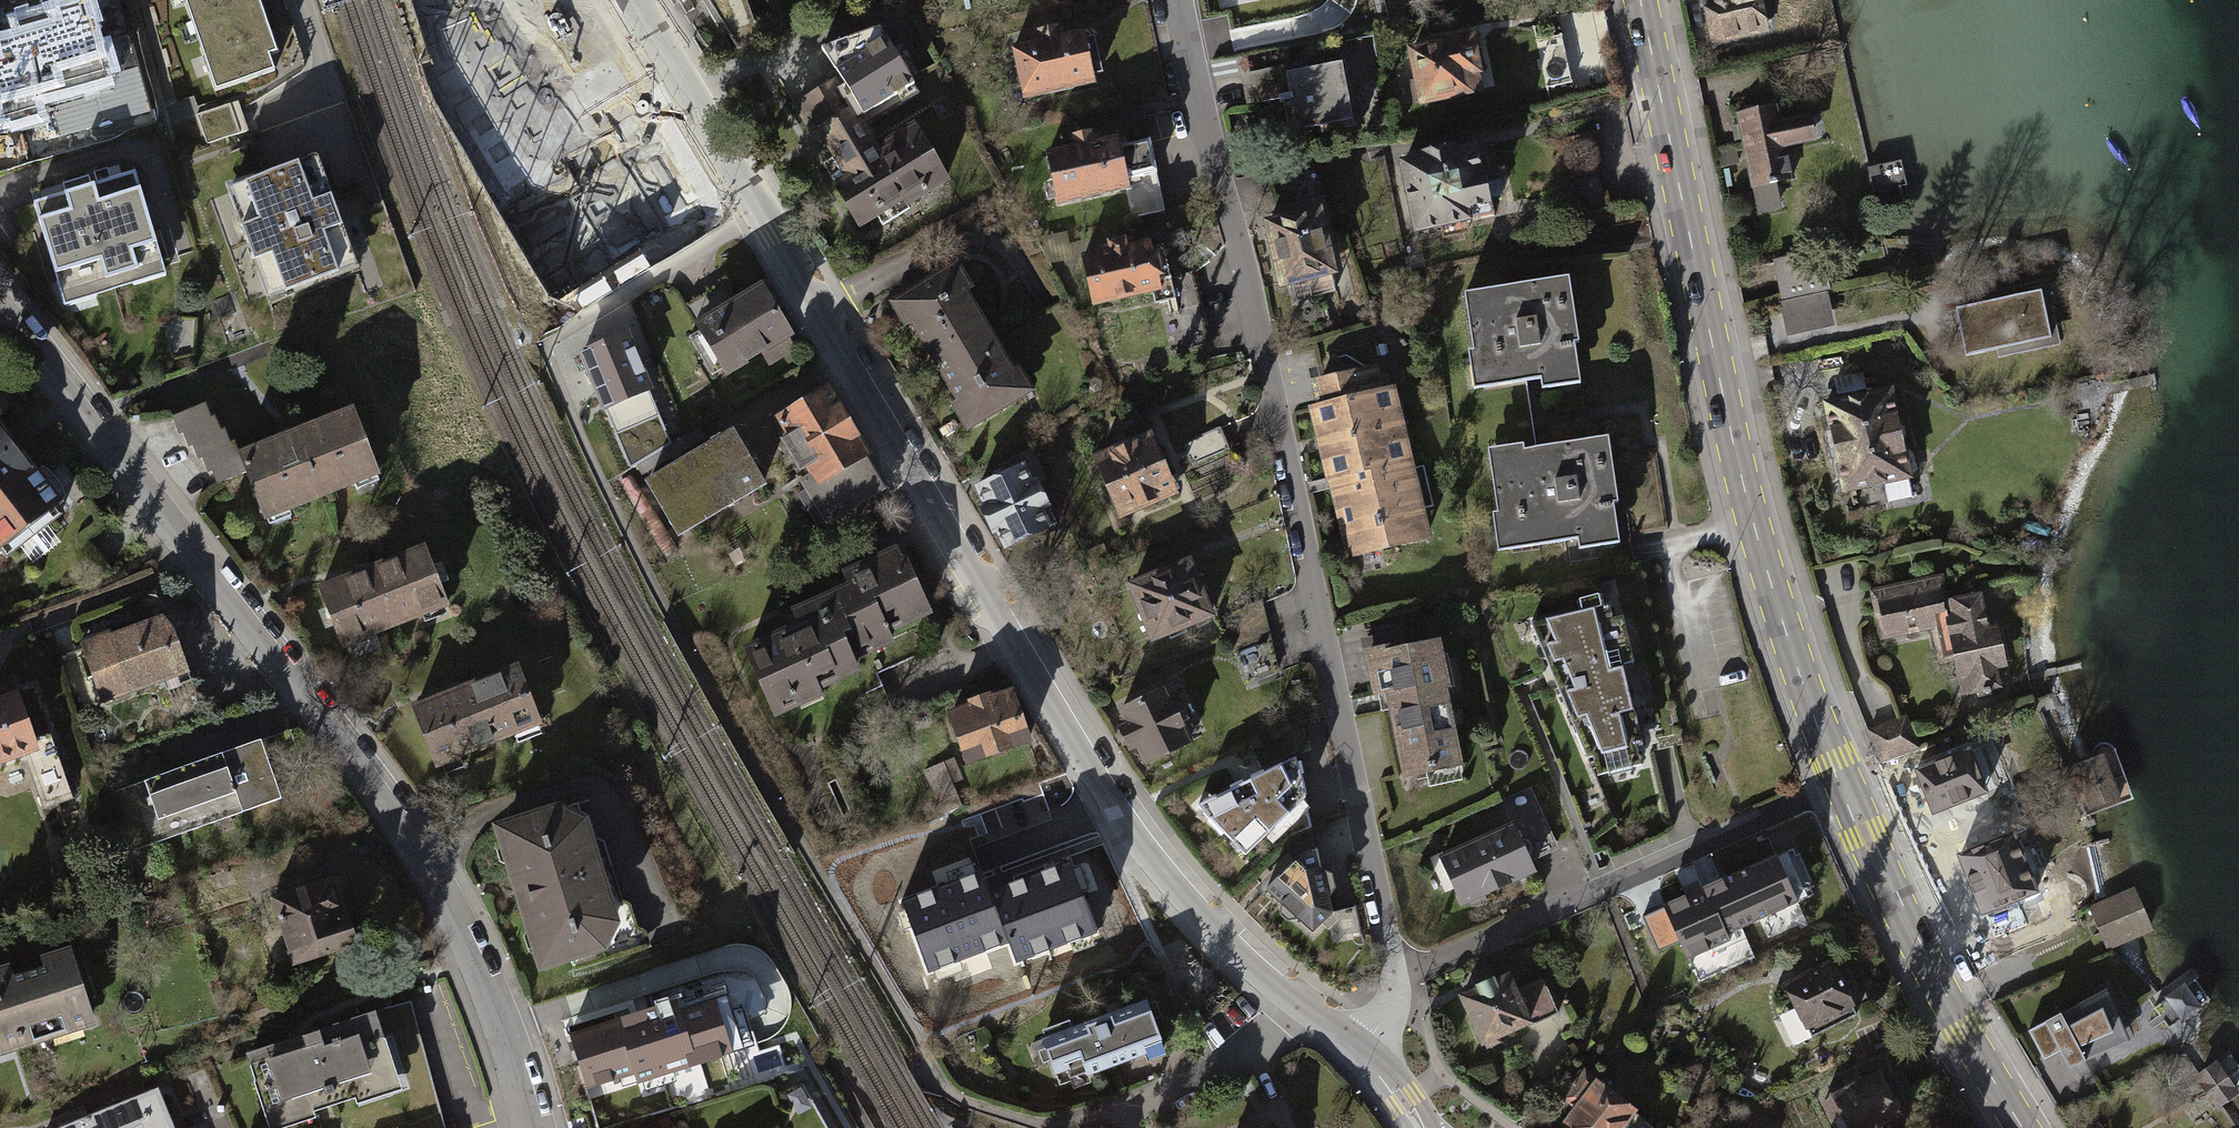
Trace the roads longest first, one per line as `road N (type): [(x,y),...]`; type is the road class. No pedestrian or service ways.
road 1 (tertiary): [(1298,1005),(1231,950),(1122,822),(632,0)]
road 2 (residential): [(1183,0),(1394,975)]
road 3 (secondary): [(0,301),(408,837),(480,977),(529,1127)]
road 4 (primary): [(1640,0),(1753,522),(1844,785)]
road 5 (residential): [(1844,785),(1394,975)]
road 6 (primary): [(1844,785),(1895,899),(2024,1127)]
road 7 (residential): [(1298,1005),(1209,1072),(1112,1110)]

